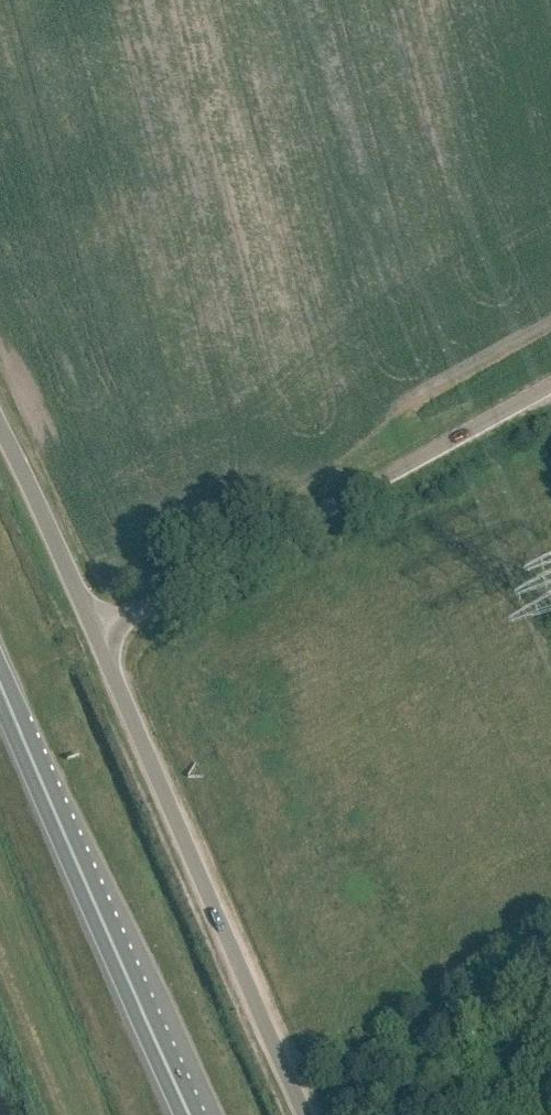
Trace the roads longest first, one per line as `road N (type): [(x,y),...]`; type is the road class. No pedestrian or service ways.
road 1 (unclassified): [(323,1114),(104,644)]
road 2 (unclassified): [(104,644),(550,394)]
road 3 (trunk): [(196,1114),(0,684)]
road 4 (unclassified): [(104,644),(0,428)]

